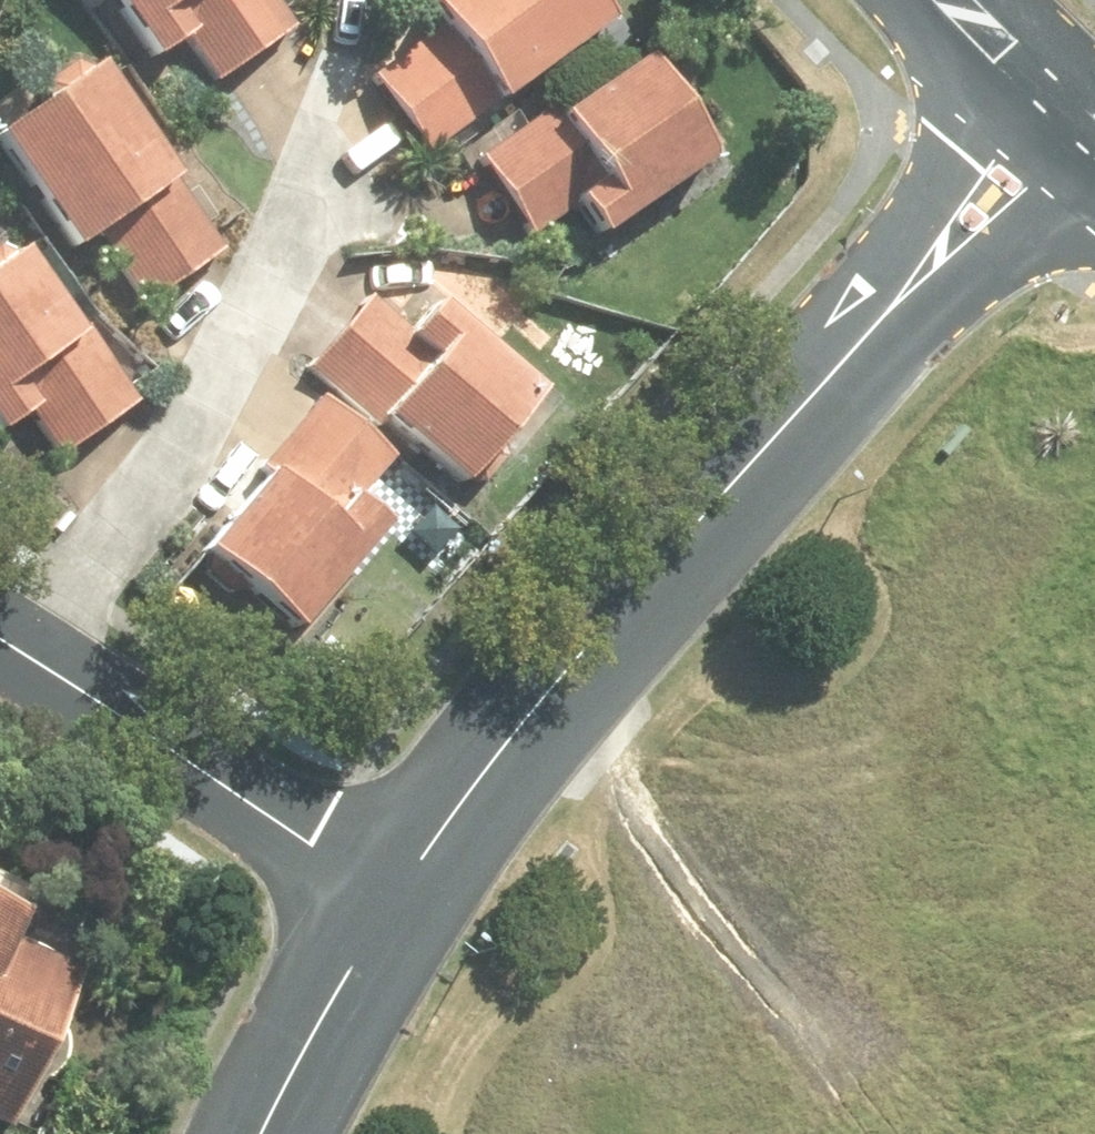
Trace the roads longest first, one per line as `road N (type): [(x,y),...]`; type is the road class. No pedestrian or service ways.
road 1 (tertiary): [(396,897),(548,684),(1065,110)]
road 2 (track): [(548,684),(845,1071)]
road 3 (residential): [(0,636),(396,897)]
road 4 (tertiary): [(265,1133),(314,1031),(396,897)]
road 5 (tertiary): [(1065,110),(956,0)]

